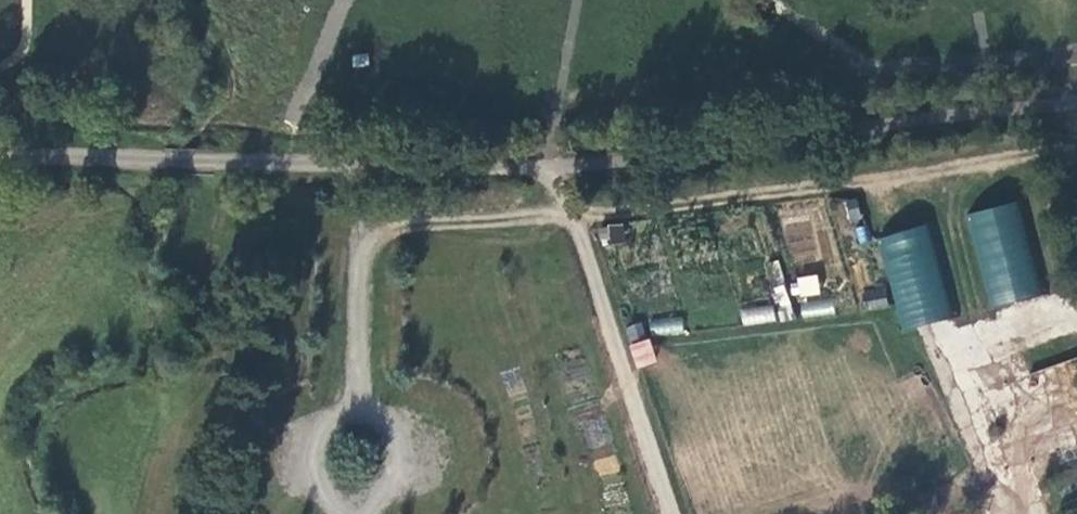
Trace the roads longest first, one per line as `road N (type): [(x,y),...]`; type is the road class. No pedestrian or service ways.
road 1 (unclassified): [(0,156),(196,155),(560,169),(1076,112)]
road 2 (track): [(363,420),(362,229),(574,214),(1076,152)]
road 3 (track): [(672,513),(560,169)]
road 4 (track): [(367,503),(391,487),(399,460),(388,433),(363,420),(335,427),(317,450),(319,478),(338,499),(354,501)]

